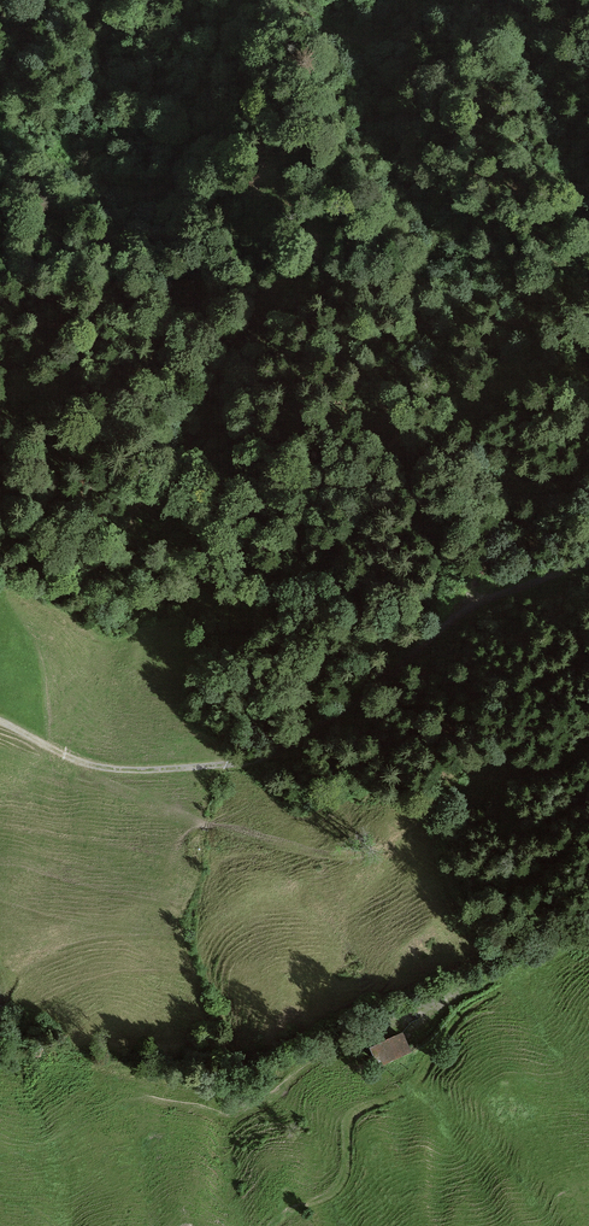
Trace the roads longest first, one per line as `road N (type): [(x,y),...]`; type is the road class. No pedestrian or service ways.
road 1 (track): [(588,561),(471,607),(356,703),(246,760)]
road 2 (track): [(243,0),(157,196),(123,193),(0,138)]
road 3 (track): [(0,721),(102,767),(246,760)]
road 4 (track): [(419,0),(378,40),(361,45),(279,0)]

